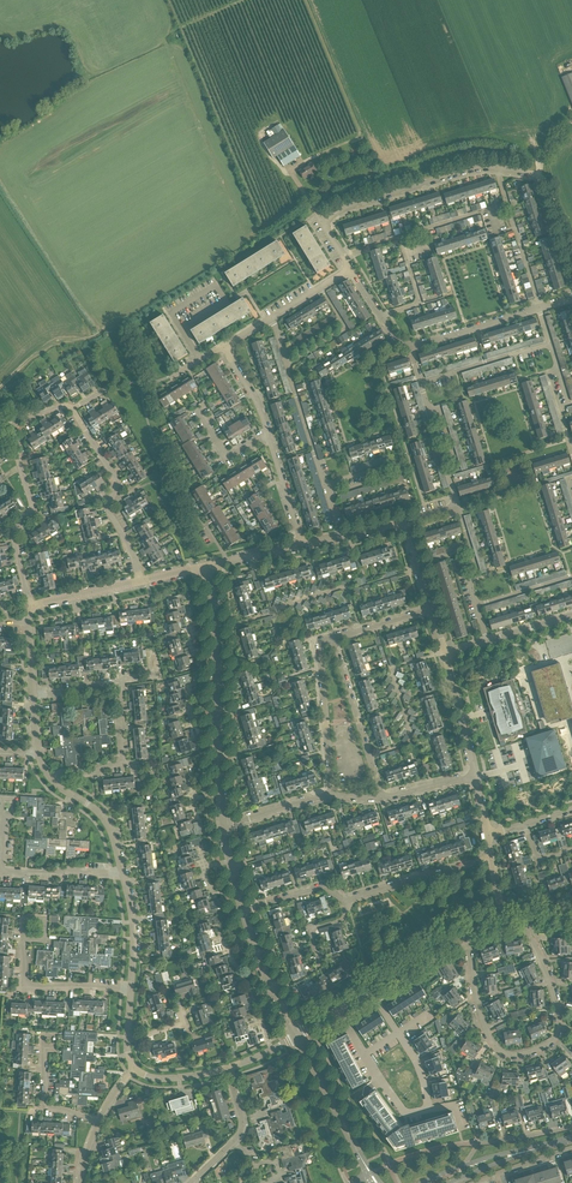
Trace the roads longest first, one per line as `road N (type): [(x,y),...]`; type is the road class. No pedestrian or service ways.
road 1 (residential): [(571,272),(544,181),(529,173),(471,170),(323,221)]
road 2 (residential): [(467,930),(486,1029),(500,1050),(525,1054),(550,1044),(559,1024),(525,916)]
road 3 (residential): [(242,908),(323,887),(350,901),(491,858)]
road 4 (residential): [(225,826),(208,566)]
road 5 (residential): [(52,780),(124,764),(118,684),(33,696)]
road 6 (residential): [(72,409),(117,481),(110,513),(141,581)]
road 7 (residential): [(33,605),(14,534),(33,508),(14,424)]
road 8 (residential): [(123,874),(3,871),(3,815)]
road 9 (residential): [(382,798),(333,638)]
road 10 (residential): [(332,796),(320,648),(333,638)]
road 11 (residential): [(413,346),(571,299)]
road 12 (residential): [(370,1173),(296,1036)]
road 13 (residential): [(131,989),(26,986),(23,938)]
road 14 (residential): [(224,346),(351,268)]
road 15 (residential): [(296,1036),(242,908)]
road 16 (residential): [(193,1182),(243,1131),(227,1067)]
road 17 (residential): [(445,654),(571,615)]
road 18 (residential): [(476,777),(445,654)]
road 19 (residential): [(52,780),(102,815),(123,874)]
road 20 (track): [(102,332),(47,347),(0,388)]

